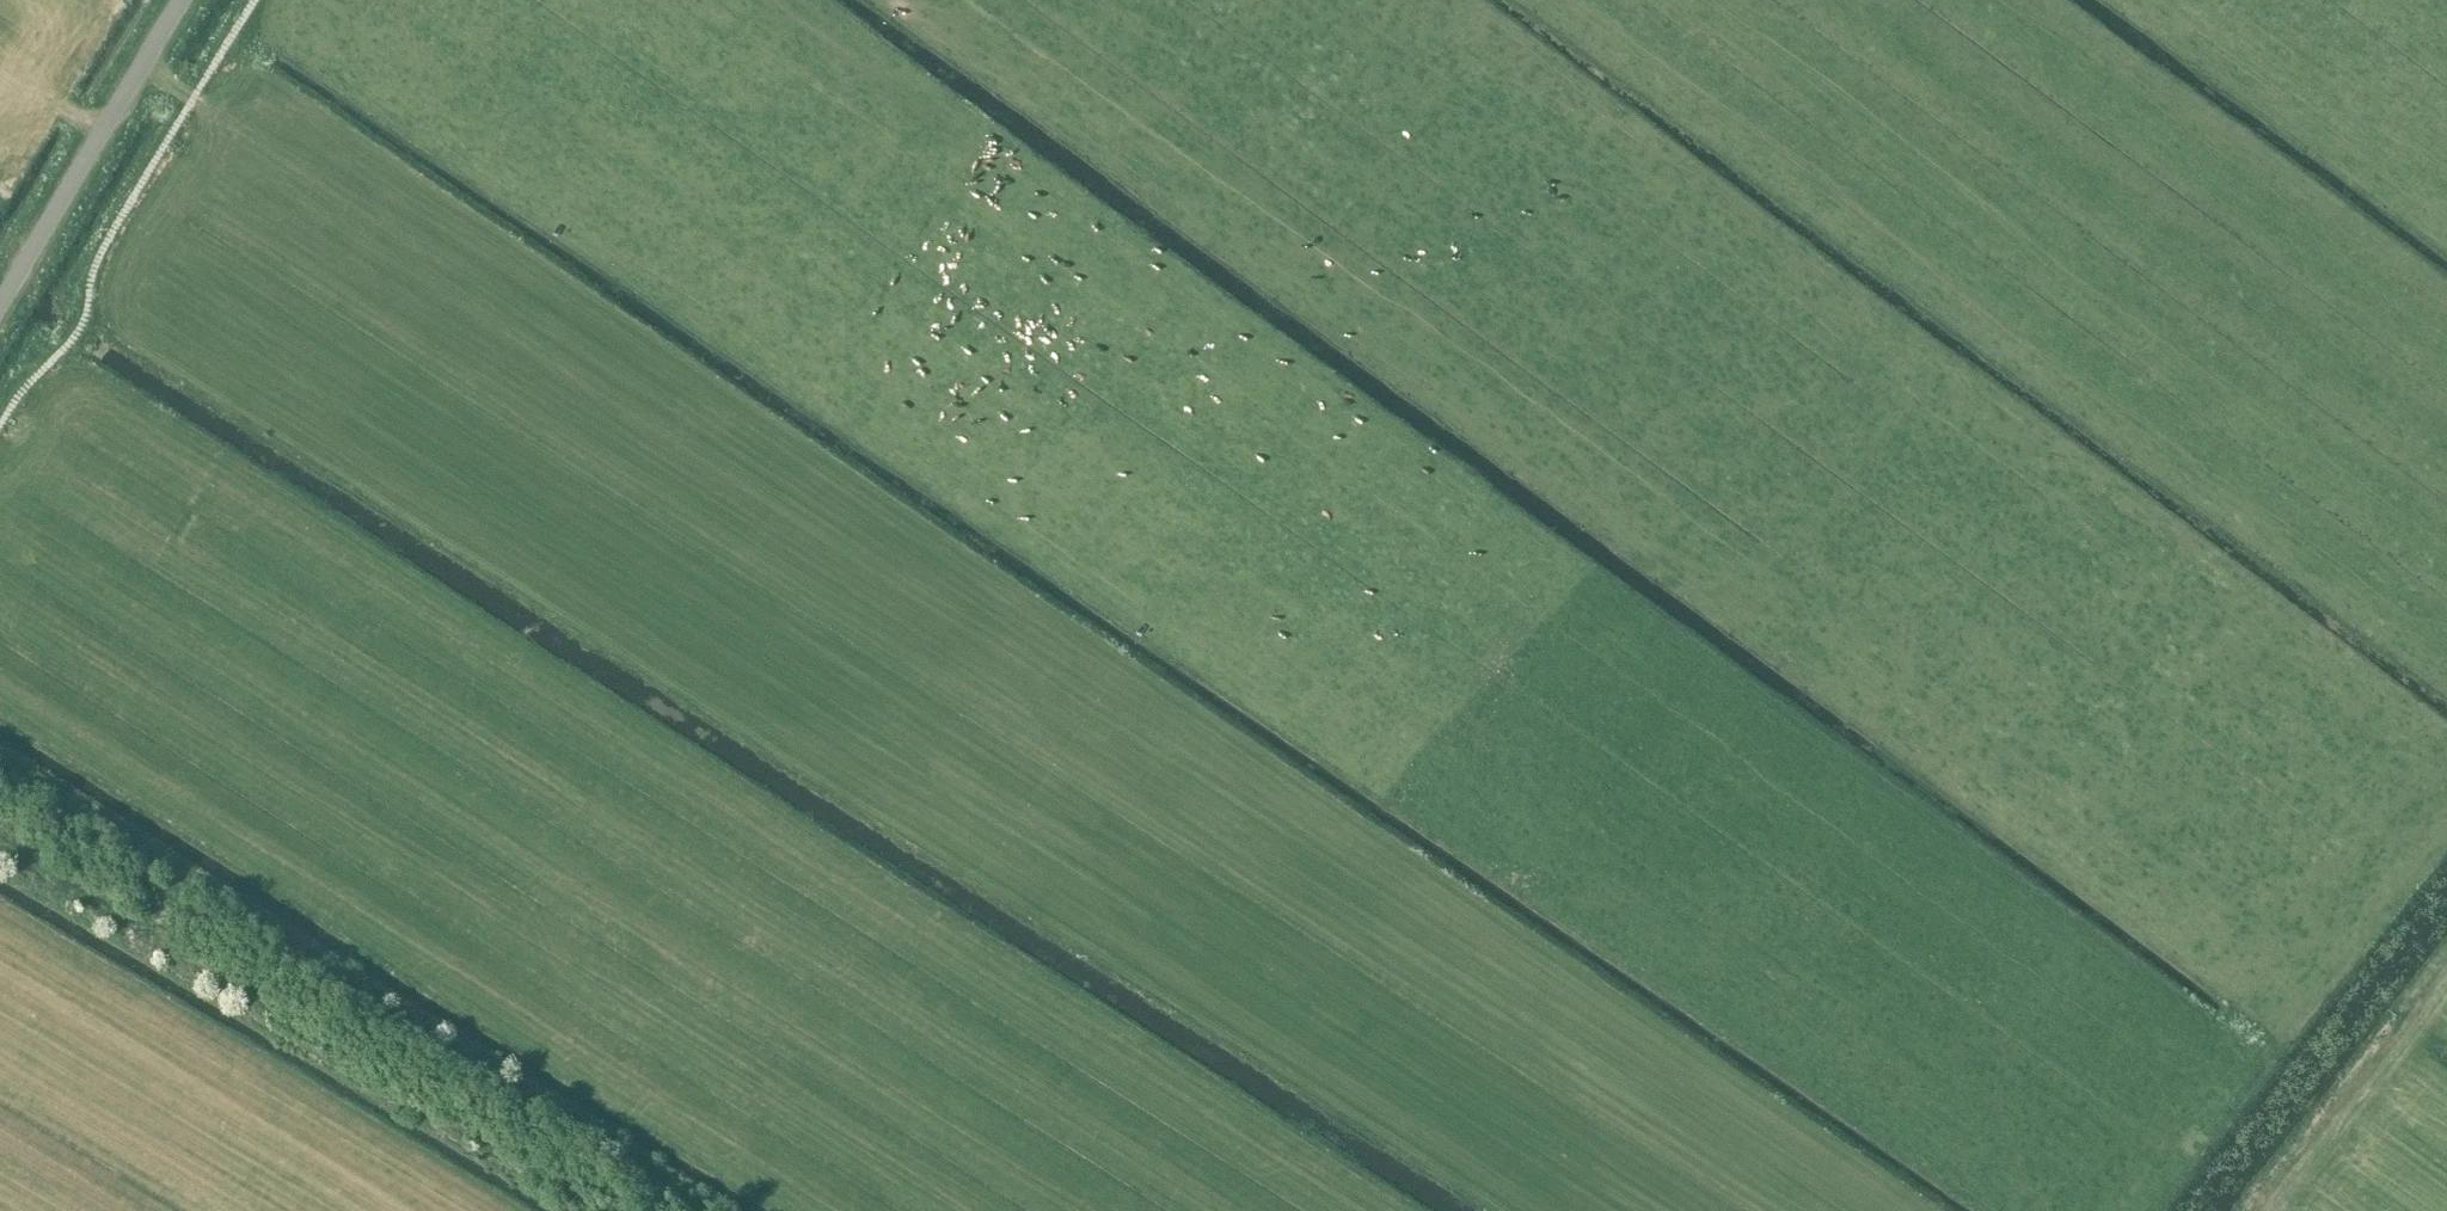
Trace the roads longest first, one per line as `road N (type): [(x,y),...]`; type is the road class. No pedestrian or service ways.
road 1 (unclassified): [(0,303),(180,0)]

